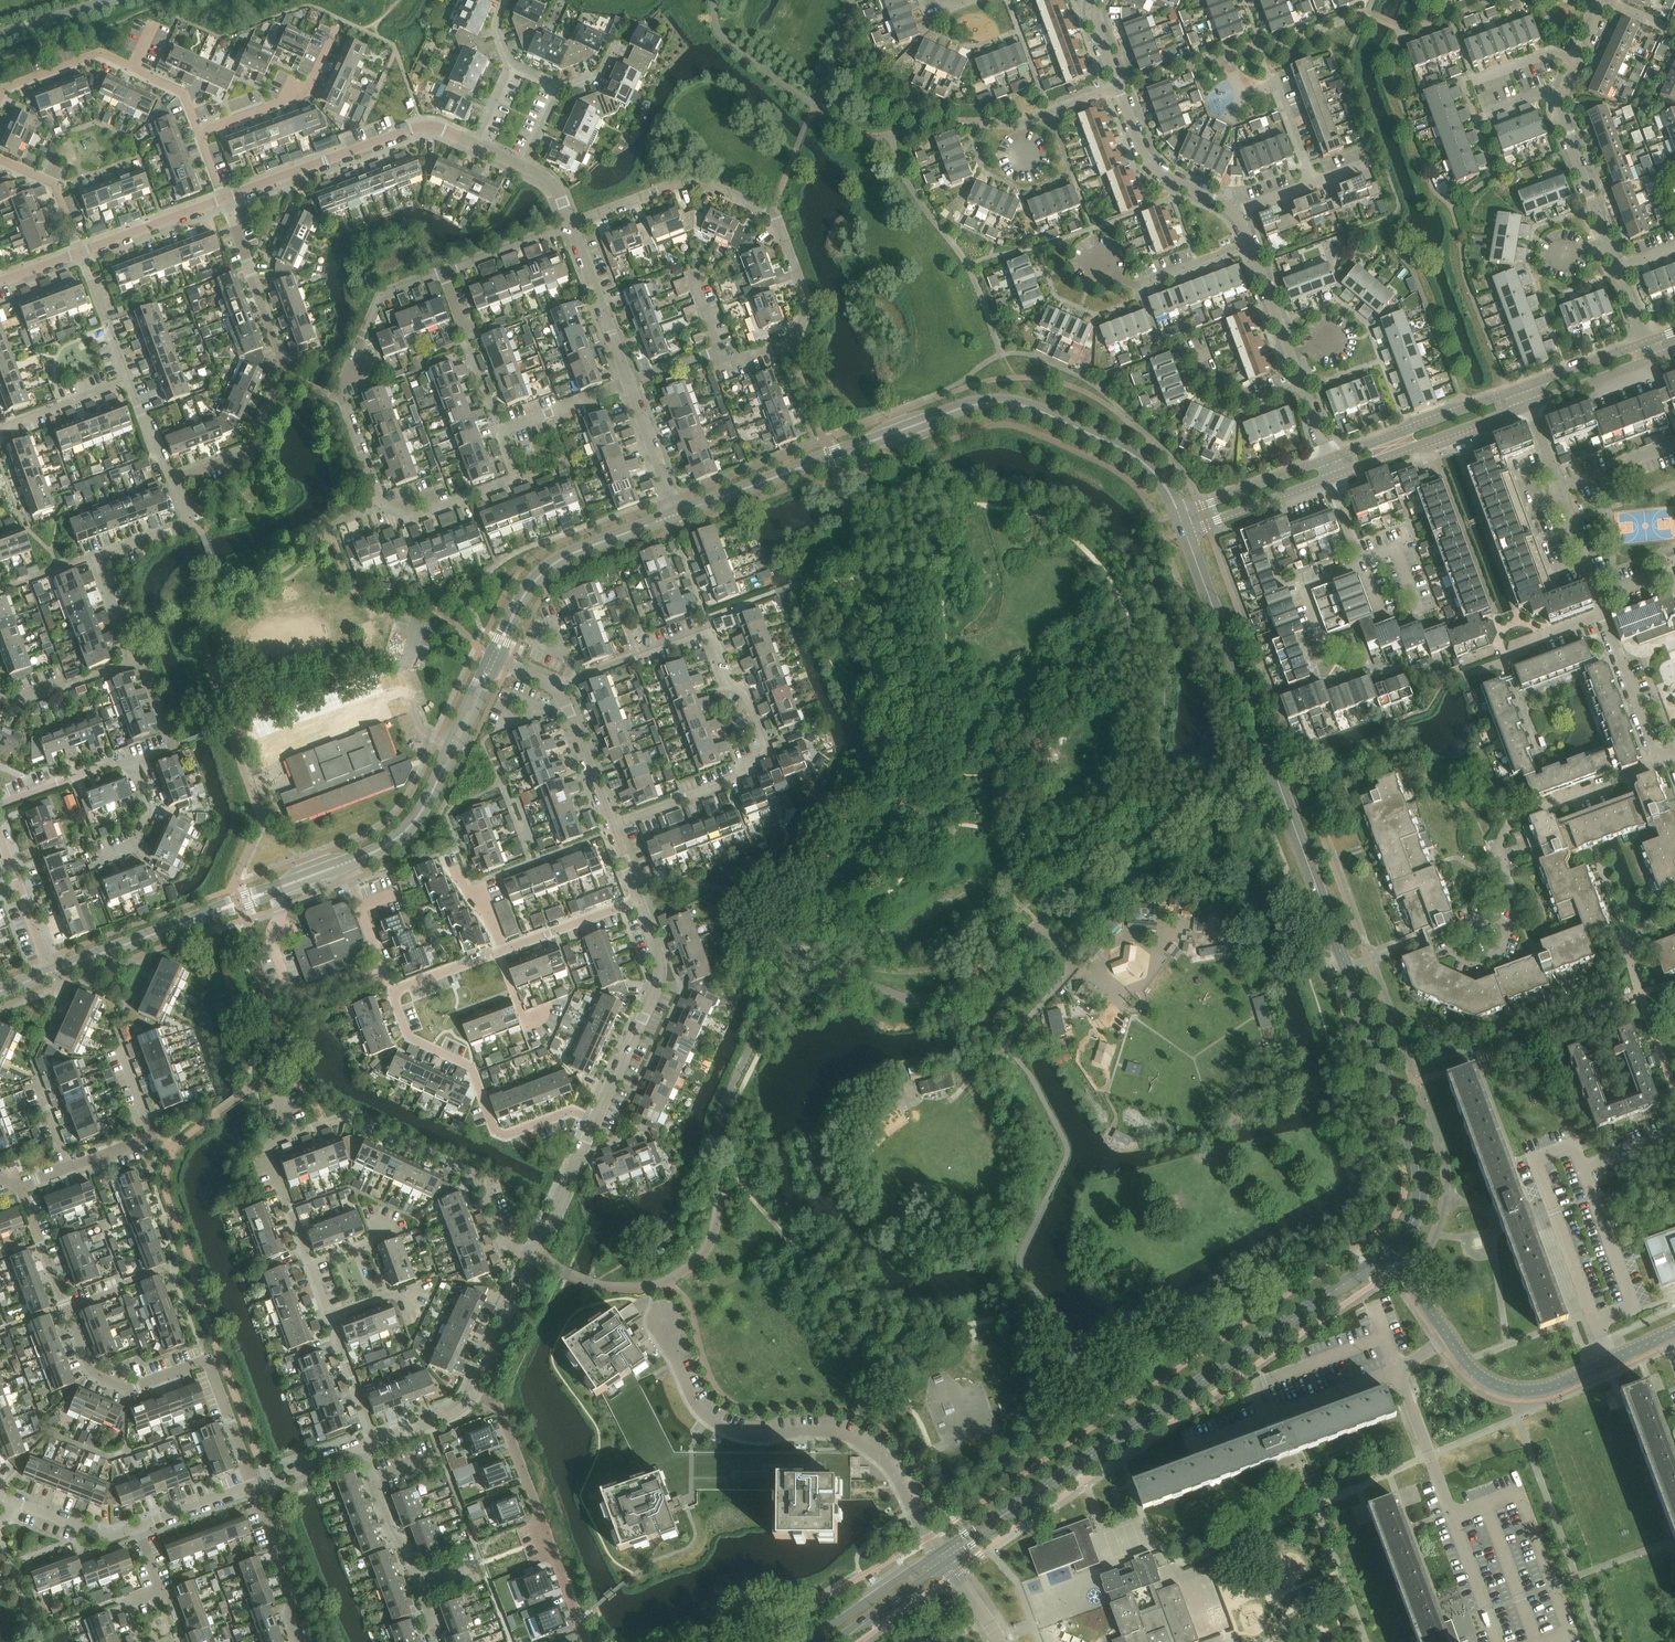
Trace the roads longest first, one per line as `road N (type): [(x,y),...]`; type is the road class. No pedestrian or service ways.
road 1 (tertiary): [(1389,1254),(1419,1207),(1418,1163),(1185,532)]
road 2 (residential): [(310,1264),(266,1146),(348,1116),(477,1175),(504,1242),(534,1256)]
road 3 (tertiary): [(1012,1510),(1389,1254)]
road 4 (residential): [(573,675),(710,629),(766,752),(733,782),(611,827)]
road 5 (residential): [(571,225),(696,177),(777,215),(811,307),(796,343),(740,362),(720,349)]
road 6 (residential): [(595,1122),(572,1112),(507,1136),(493,1128),(471,1066),(408,1036),(391,991),(500,952)]
road 7 (residential): [(664,1322),(692,1396),(711,1419),(752,1437),(824,1432),(857,1440),(896,1476),(928,1538)]
road 8 (tertiary): [(859,447),(970,407),(1016,405),(1134,455),(1156,473),(1179,513)]
road 9 (residential): [(173,480),(250,451),(283,375),(225,199)]
road 10 (residential): [(630,383),(499,432),(517,479),(409,517),(380,504)]
road 11 (residential): [(253,1486),(209,1361),(133,1389),(90,1372),(67,1310)]
road 12 (residential): [(380,504),(339,392),(379,297),(443,273)]
road 13 (residential): [(1499,1641),(1401,1368)]
road 14 (residential): [(1659,760),(1560,489)]
road 15 (residential): [(472,1393),(499,1408),(585,1641)]
road 16 (residential): [(474,145),(423,125),(225,199)]
road 17 (residential): [(135,662),(96,559),(191,525),(173,480)]
road 18 (residential): [(595,1122),(659,985),(662,967),(639,902)]
road 19 (residential): [(1583,1167),(1575,1146),(1535,1161),(1595,1321)]
road 20 (residential): [(1190,1444),(1401,1368)]
road 21 (unclassified): [(1330,478),(1530,404)]
road 22 (residential): [(430,1641),(433,1628),(361,1448)]
road 23 (residential): [(380,963),(291,995),(270,938),(281,918),(274,890)]
road 24 (unclassified): [(1524,389),(1330,460)]
road 25 (tertiary): [(513,617),(544,572),(571,554),(677,514)]
road 26 (residential): [(199,132),(307,93),(341,19)]
road 27 (unclassified): [(1449,1339),(1480,1378),(1509,1391),(1548,1389),(1610,1361)]
road 28 (residential): [(67,1168),(153,1138),(121,1049)]
road 29 (residential): [(1234,213),(1148,162),(1119,87)]
road 30 (residential): [(630,383),(571,225)]
road 31 (residential): [(253,1486),(296,1598),(290,1613),(300,1641)]
road 32 (unclassified): [(1330,460),(1179,513)]
road 33 (tertiary): [(50,973),(199,918)]
road 34 (tertiary): [(939,1553),(809,1641)]
road 35 (residential): [(225,199),(79,252)]
road 36 (unclassified): [(1185,532),(1330,478)]
road 37 (residential): [(472,1393),(534,1256)]
road 38 (residential): [(133,71),(100,54),(5,87),(0,98)]
road 39 (residential): [(1561,98),(1560,114),(1605,239)]
road 40 (residential): [(500,952),(639,902)]
road 41 (residential): [(534,1256),(595,1122)]
road 42 (residential): [(1301,382),(1250,244)]
road 43 (residential): [(611,827),(556,691)]
road 44 (residential): [(130,763),(176,746),(146,668),(135,662)]
road 45 (residential): [(139,1641),(126,1604),(162,1590),(138,1528)]
road 46 (residential): [(135,662),(20,701),(0,692)]
road 47 (tertiary): [(345,864),(406,832),(443,770)]
road 48 (tertiary): [(677,514),(809,465)]
road 49 (residential): [(677,514),(630,383)]
road 50 (residential): [(1026,158),(1021,124),(1119,87)]
road 51 (residential): [(128,382),(79,252)]
road 52 (tertiary): [(833,1641),(947,1563)]
road 53 (residential): [(1301,382),(1234,405),(1205,391),(1191,360)]
road 54 (residential): [(443,273),(571,225)]
road 55 (residential): [(0,430),(128,382)]
road 56 (residential): [(0,805),(130,763)]
road 57 (residential): [(374,1444),(329,1317)]
road 58 (residential): [(67,1310),(20,1185)]
road 59 (residential): [(0,159),(54,184),(79,252)]
road 60 (residential): [(13,1501),(102,1535),(138,1528)]
road 61 (unclassified): [(1644,344),(1524,389)]
road 62 (unclassified): [(1530,404),(1649,360)]
road 63 (residential): [(1543,808),(1659,760)]
road 64 (tertiary): [(489,655),(443,770)]
road 65 (tertiary): [(443,770),(500,661)]
road 66 (residential): [(138,1528),(253,1486)]
road 67 (residential): [(1560,489),(1674,445)]

